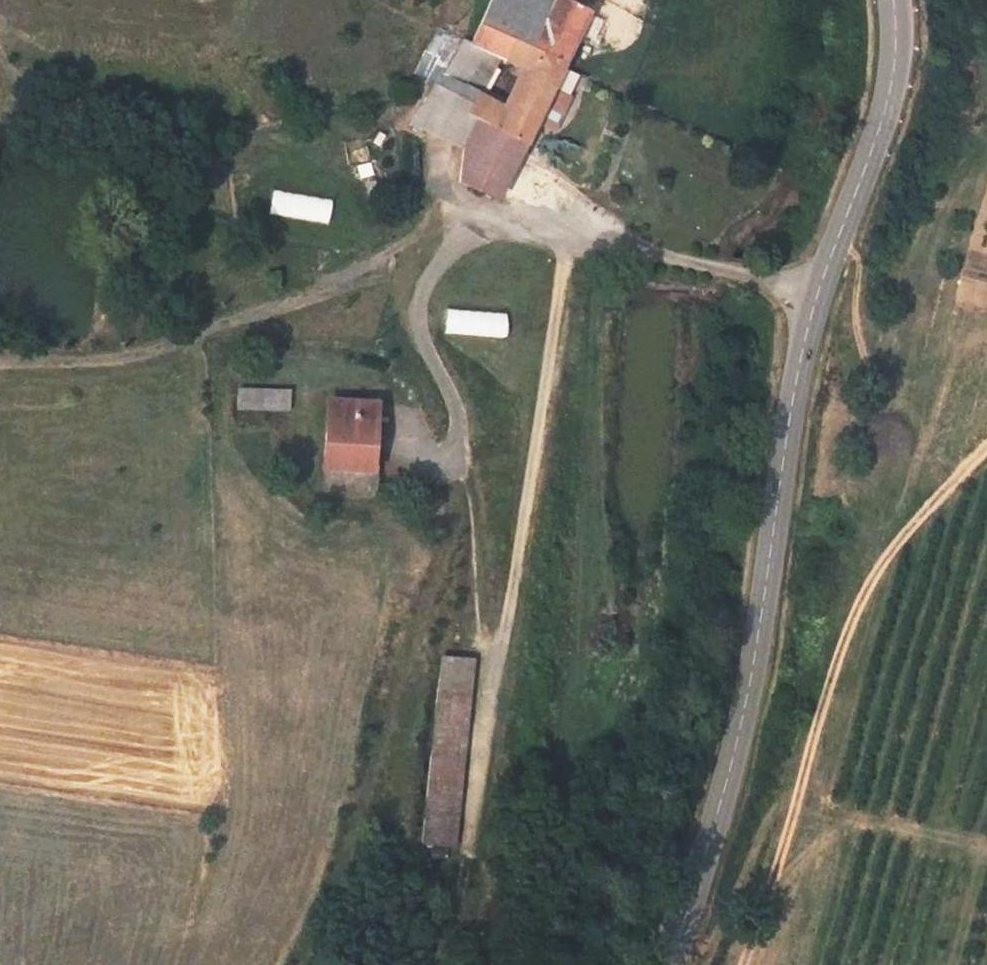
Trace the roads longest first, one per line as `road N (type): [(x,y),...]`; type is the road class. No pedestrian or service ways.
road 1 (primary): [(894,0),(889,103),(802,350),(742,721),(670,964)]
road 2 (track): [(817,298),(668,258),(476,230),(435,258),(411,306),(456,426),(457,449),(445,463),(407,450)]
road 3 (track): [(561,240),(522,526),(483,696),(467,815)]
road 4 (track): [(483,696),(474,514),(454,453)]

